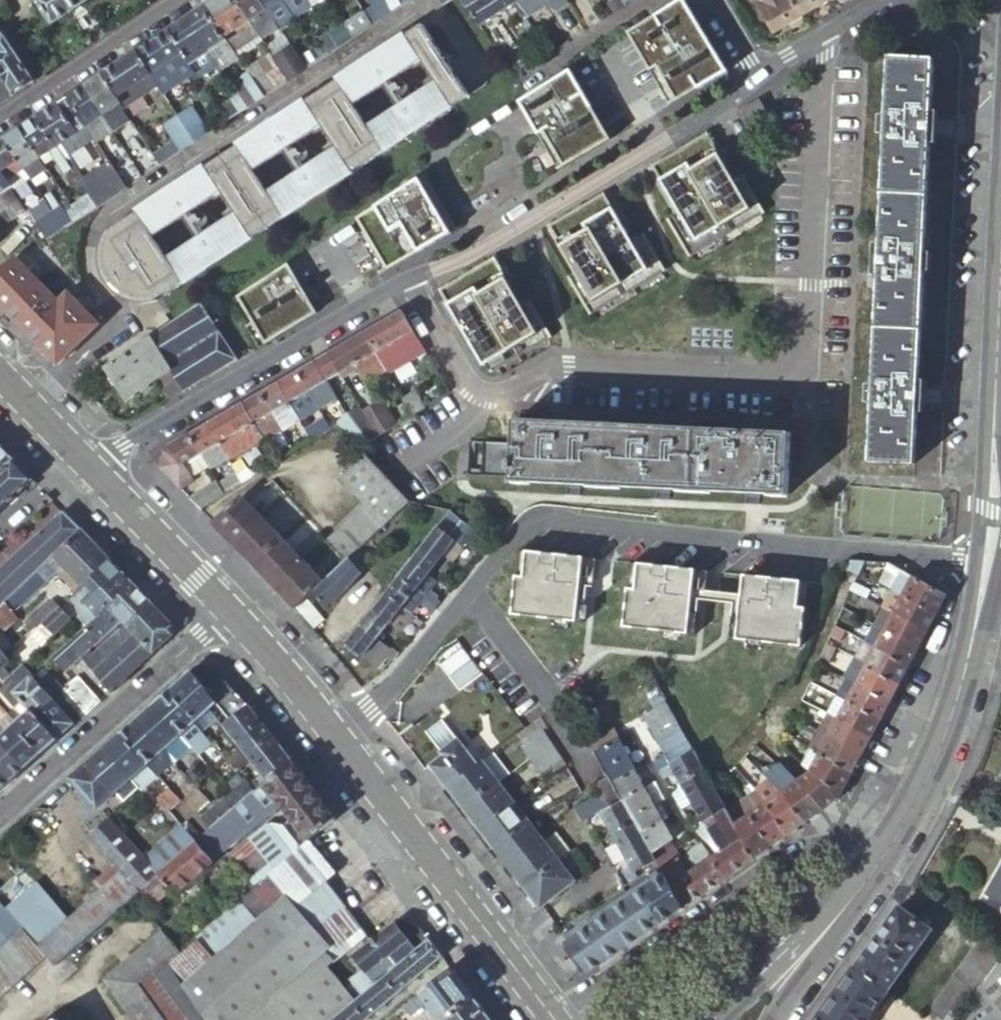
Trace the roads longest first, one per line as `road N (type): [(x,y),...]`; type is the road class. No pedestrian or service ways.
road 1 (unclassified): [(407,288),(469,394),(485,400),(534,373),(568,365),(801,375),(821,45)]
road 2 (residential): [(336,737),(370,711),(523,528),(543,521),(987,564)]
road 3 (residential): [(407,288),(755,84)]
road 4 (unclassified): [(893,845),(823,846),(775,867),(562,1019)]
road 5 (residential): [(96,470),(407,288)]
road 6 (tertiary): [(336,737),(554,1019)]
road 7 (residential): [(0,814),(230,610)]
road 8 (tertiary): [(893,845),(953,720),(987,564)]
road 9 (residential): [(0,124),(185,0)]
road 10 (tertiary): [(879,872),(722,1019)]
road 11 (tertiary): [(96,470),(230,610)]
road 12 (tertiary): [(772,1019),(879,872)]
road 13 (tertiary): [(230,610),(336,737)]
road 14 (residential): [(523,80),(648,0)]
road 15 (tertiary): [(0,369),(96,470)]
road 16 (tertiary): [(987,564),(1000,428)]

